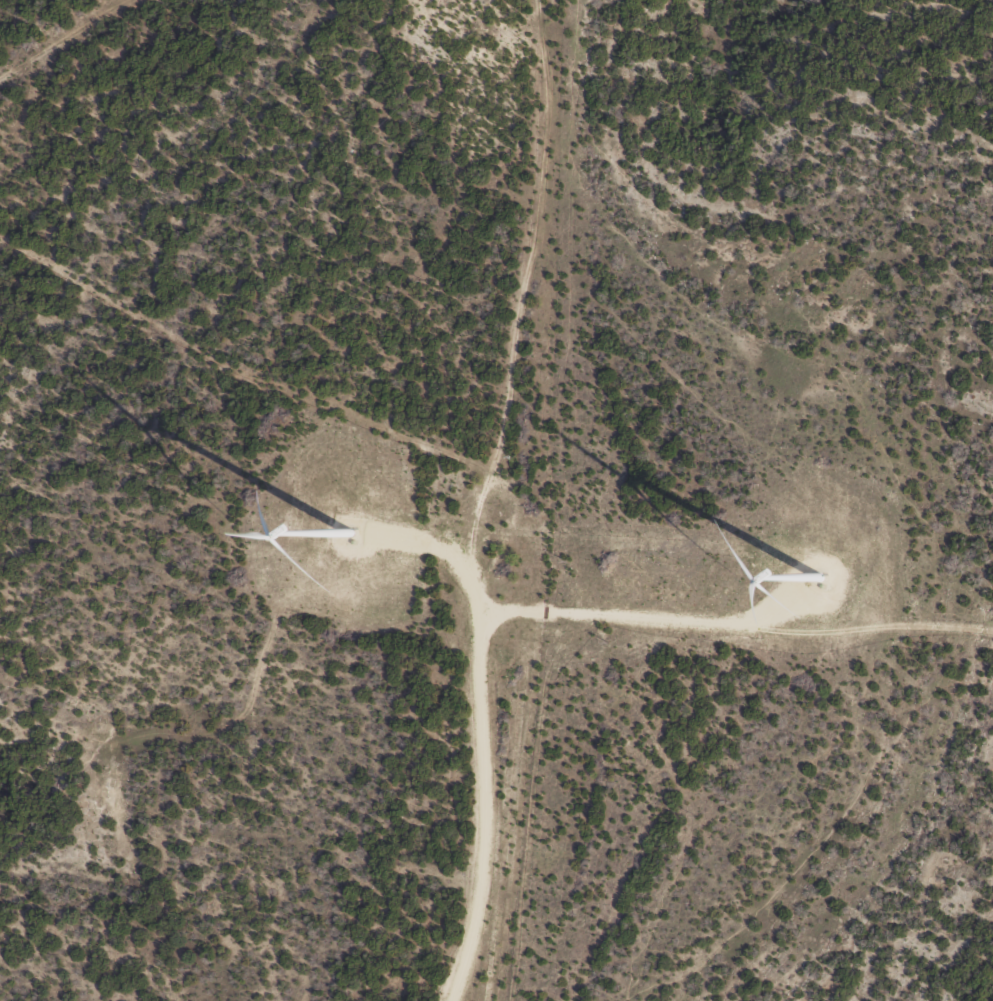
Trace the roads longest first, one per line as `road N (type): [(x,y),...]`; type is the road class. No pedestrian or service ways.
road 1 (residential): [(452,1000),(480,887),(498,595),(564,64),(594,0)]

